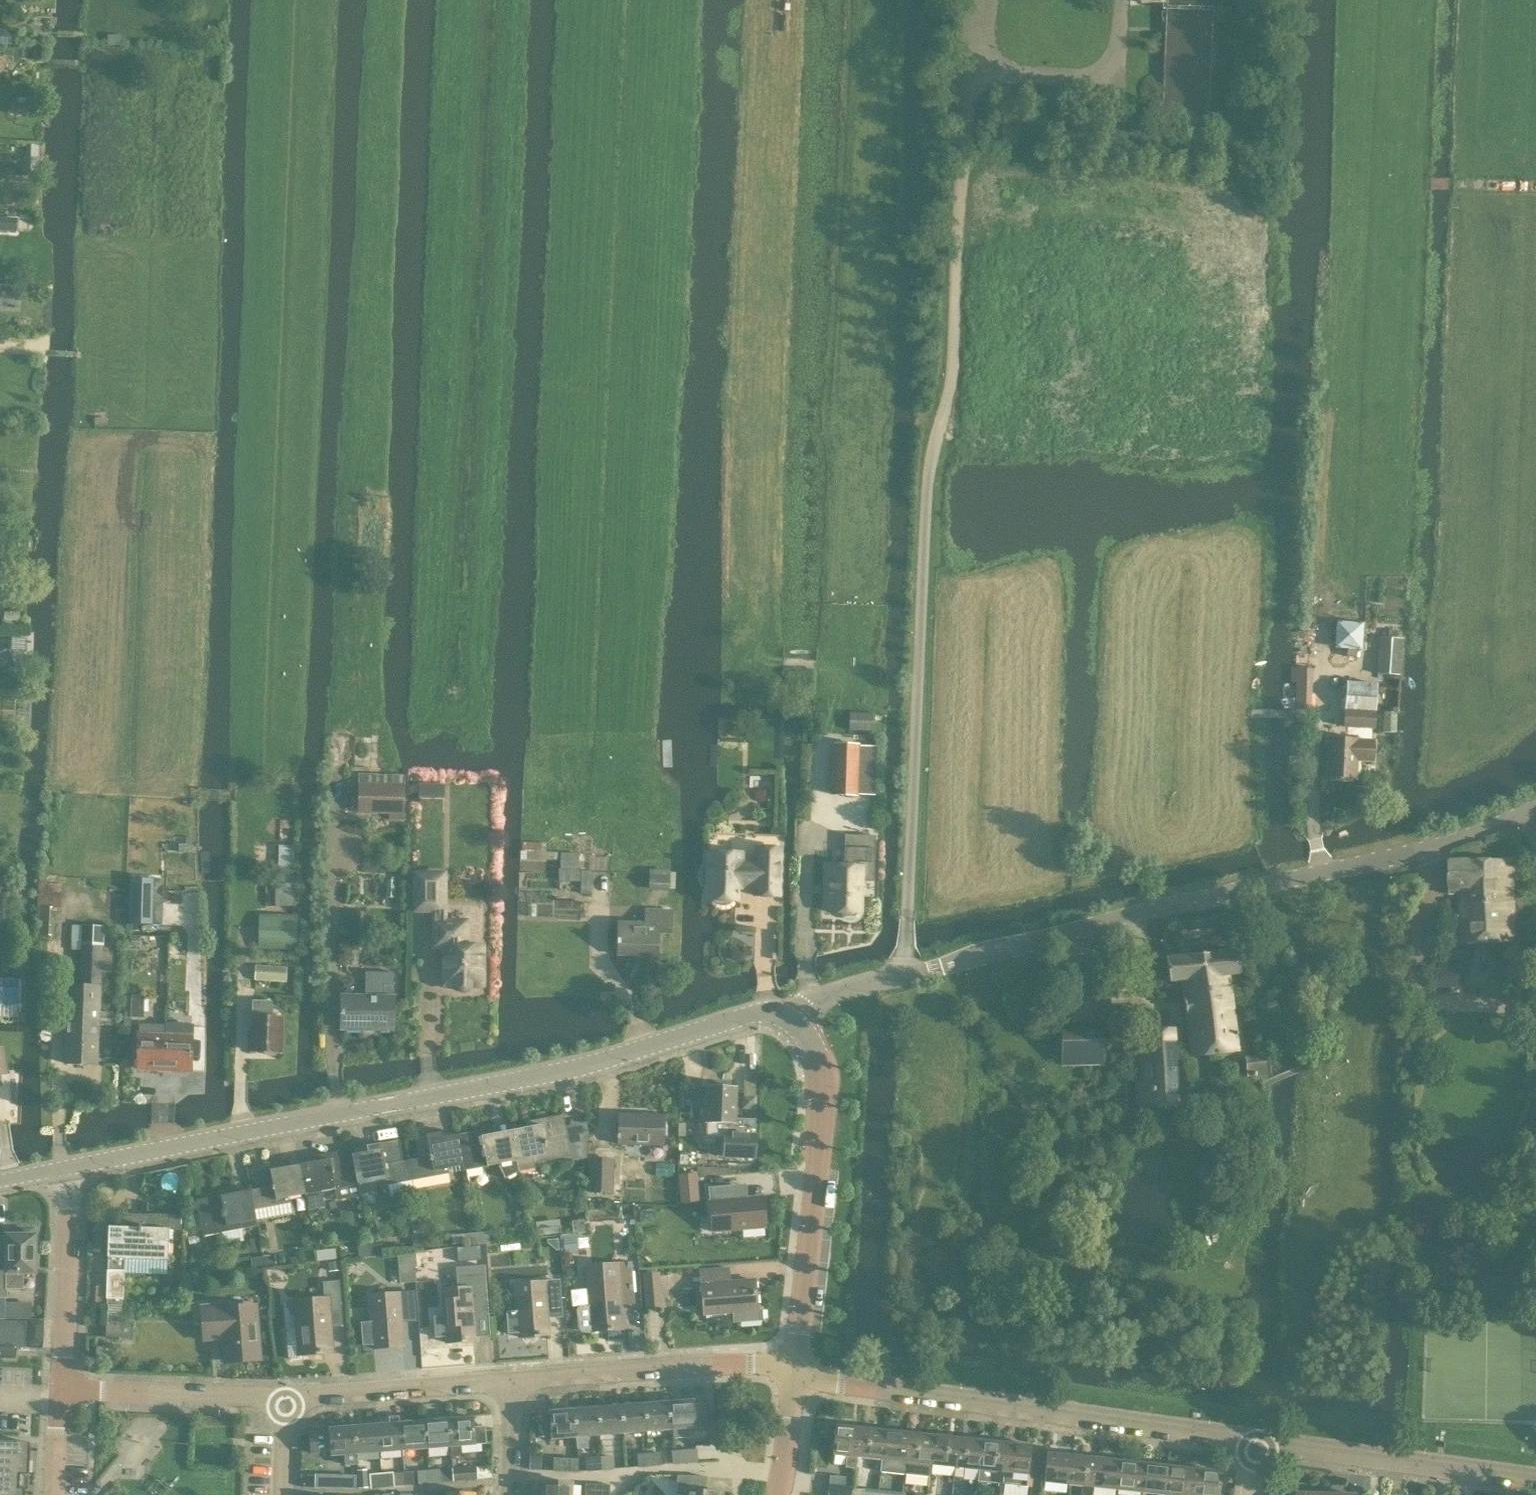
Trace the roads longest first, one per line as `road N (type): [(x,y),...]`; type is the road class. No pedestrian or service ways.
road 1 (tertiary): [(791,1024),(826,996),(1436,846),(1535,806)]
road 2 (tertiary): [(71,1167),(543,1075),(747,1016),(772,1013),(791,1024)]
road 3 (residential): [(796,1369),(1256,1447)]
road 4 (tertiary): [(796,1369),(823,1082),(813,1047),(791,1024)]
road 5 (residential): [(512,1380),(735,1363),(796,1369)]
road 6 (residential): [(1256,1447),(1535,1481)]
road 7 (residential): [(286,1401),(512,1380)]
road 8 (residential): [(63,1391),(71,1167)]
road 9 (residential): [(63,1391),(286,1401)]
road 10 (tertiary): [(780,1494),(796,1369)]

